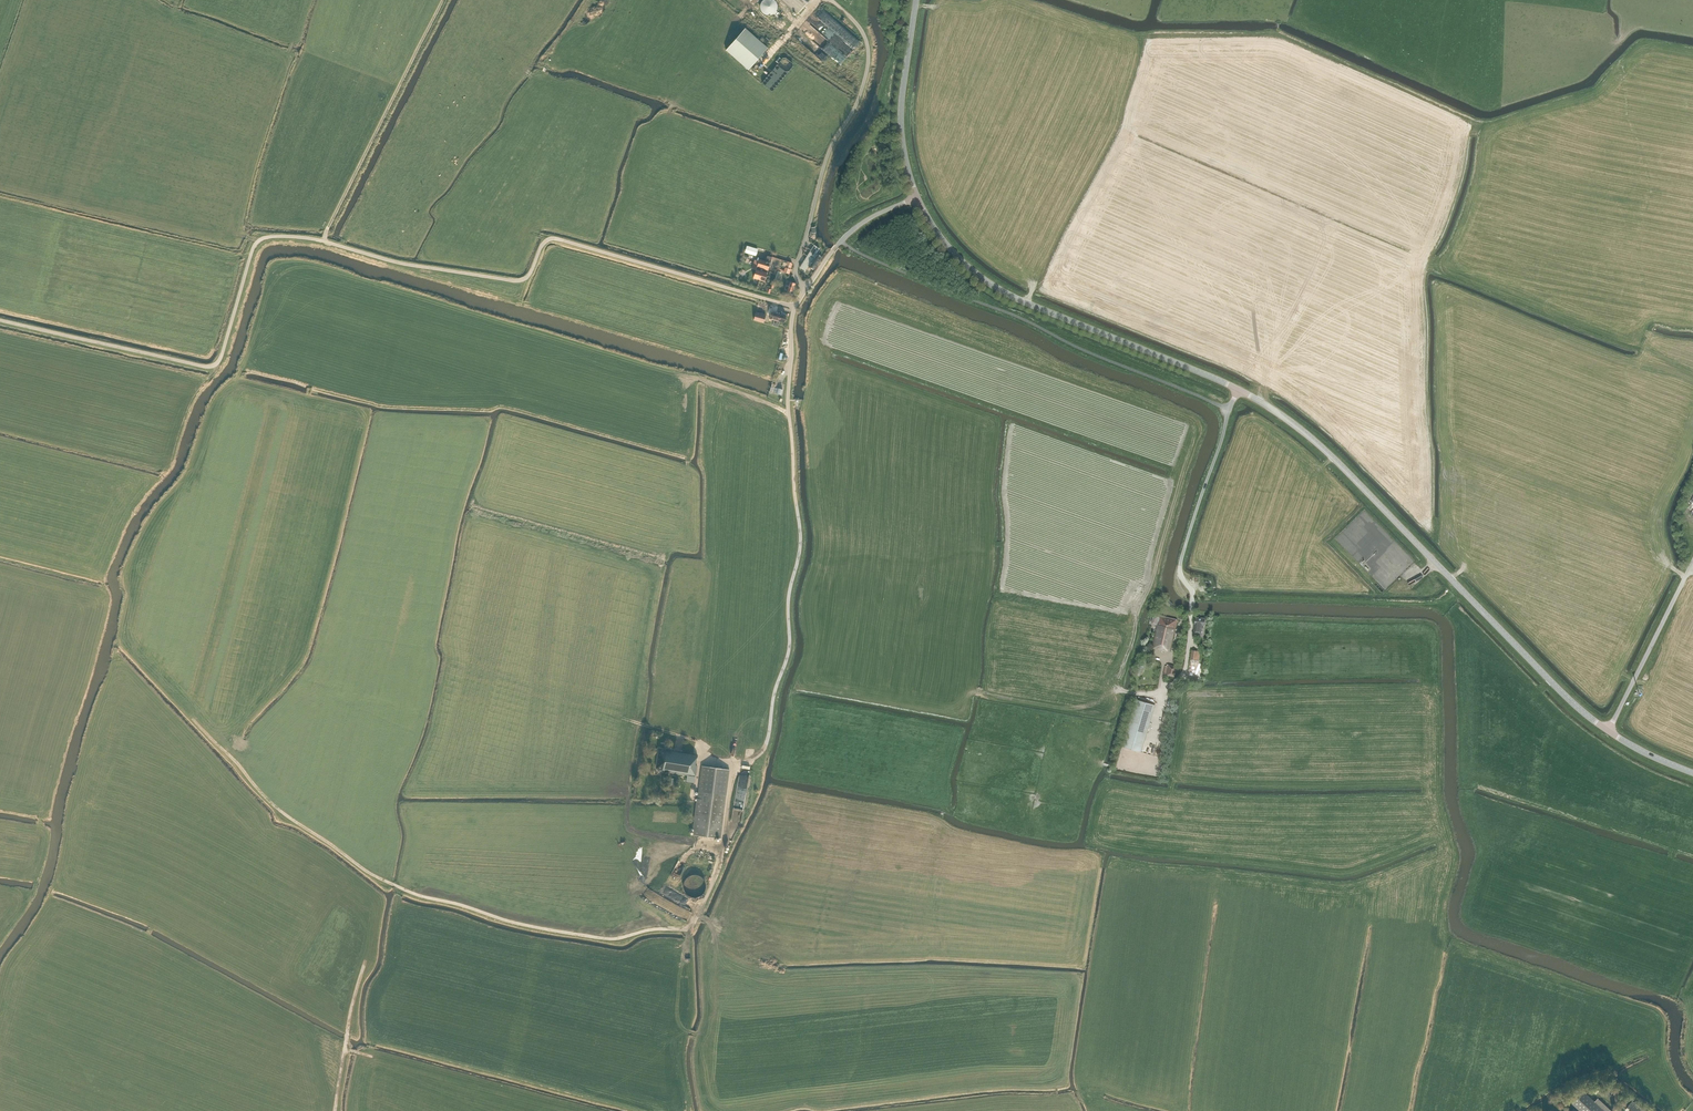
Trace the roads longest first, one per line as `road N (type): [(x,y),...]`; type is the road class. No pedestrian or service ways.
road 1 (tertiary): [(1692,773),(1585,713),(1290,421),(1227,384),(1000,290),(956,255),(916,197)]
road 2 (track): [(795,307),(557,239),(544,243),(530,274),(516,281),(276,236),(254,245),(213,366),(0,320)]
road 3 (track): [(193,719),(277,807),(375,876),(512,922),(610,939),(690,930),(721,858),(733,761)]
road 4 (tertiary): [(916,197),(901,116),(916,0)]
road 5 (track): [(365,962),(335,1110)]

